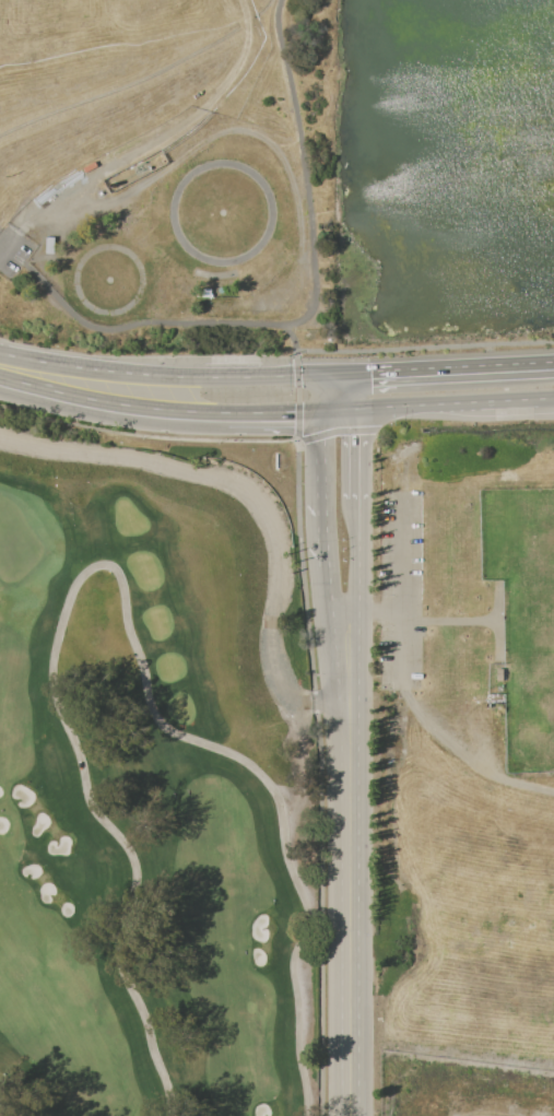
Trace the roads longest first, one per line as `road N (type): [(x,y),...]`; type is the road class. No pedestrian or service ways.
road 1 (secondary): [(353,702),(354,1115)]
road 2 (primary): [(345,374),(170,378),(0,353)]
road 3 (primary): [(0,377),(102,401),(229,413)]
road 4 (primary): [(553,362),(345,374)]
road 5 (secondary): [(353,702),(363,501)]
road 6 (secondary): [(328,410),(333,564)]
road 7 (secondary): [(333,564),(353,702)]

